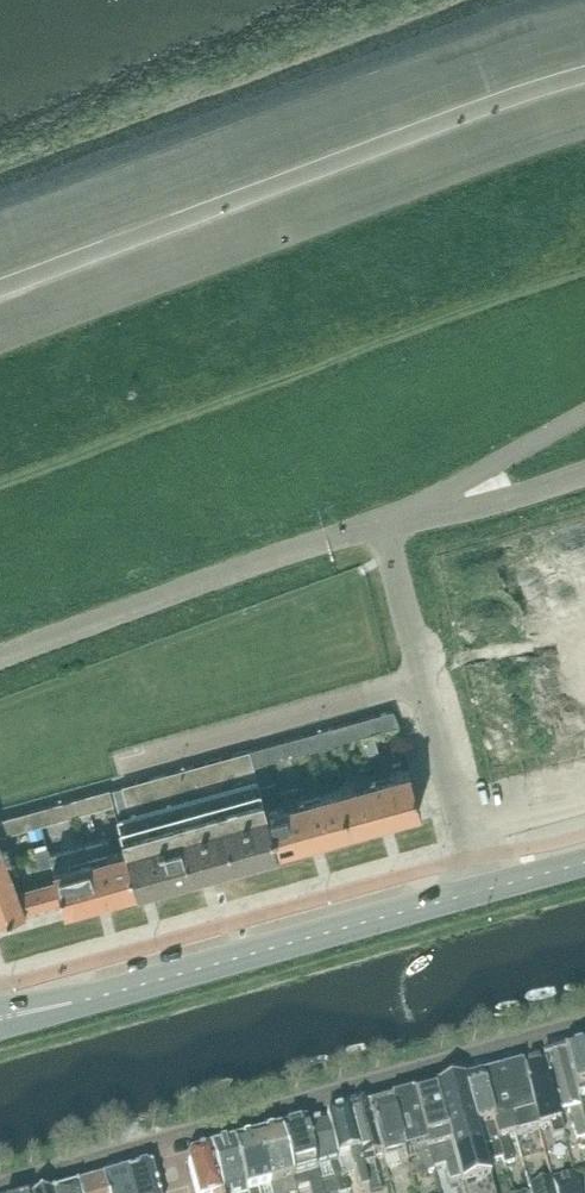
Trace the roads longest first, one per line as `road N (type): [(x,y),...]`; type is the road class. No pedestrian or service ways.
road 1 (secondary): [(0,1020),(584,858)]
road 2 (residential): [(0,1188),(584,1028)]

